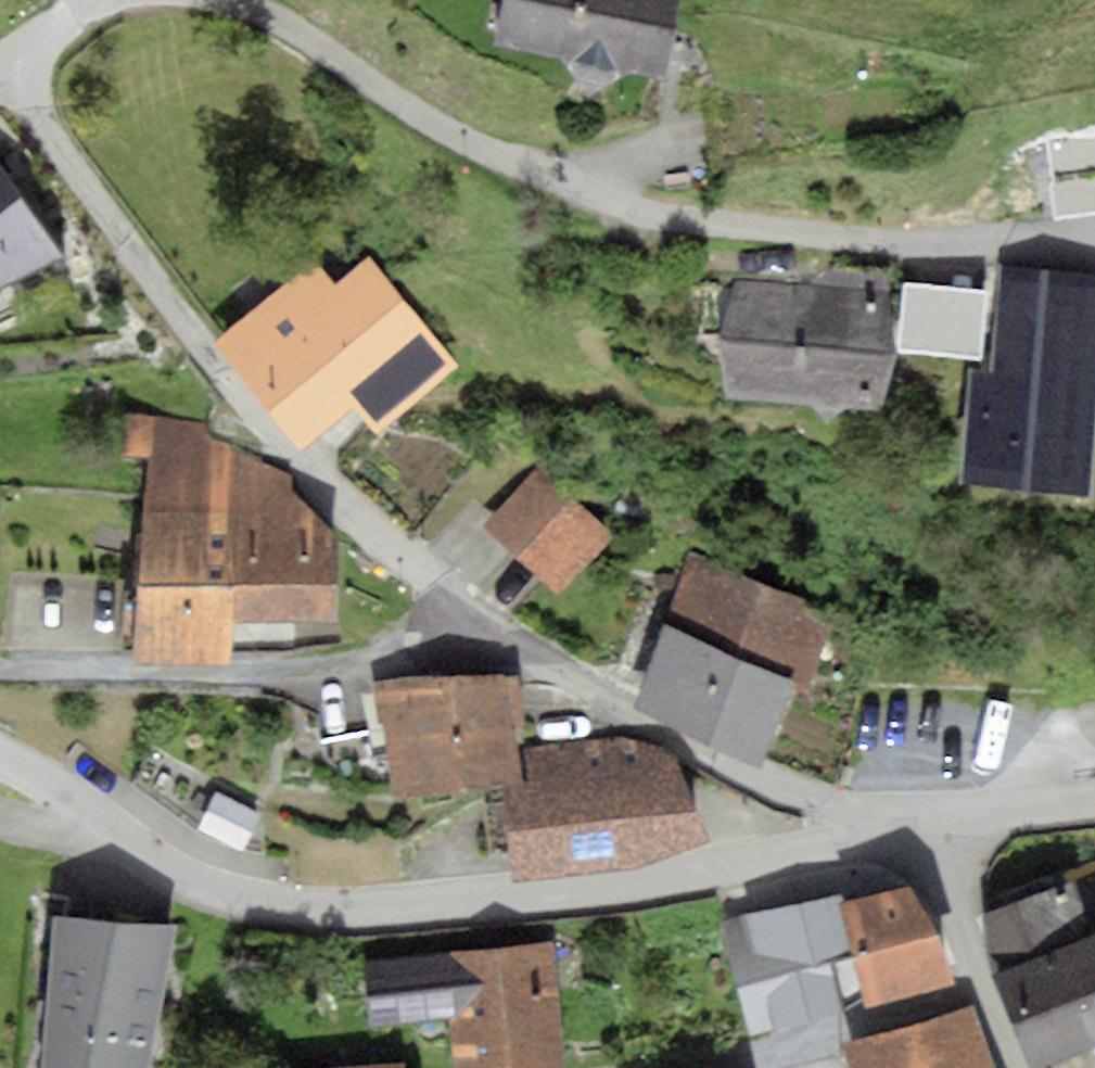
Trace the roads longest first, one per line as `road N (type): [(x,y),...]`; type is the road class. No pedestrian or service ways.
road 1 (residential): [(12,55),(160,289),(270,425),(452,595),(623,707),(840,815),(868,841)]
road 2 (residential): [(232,0),(406,109),(655,217),(890,247),(1007,250),(1094,239)]
road 3 (residential): [(868,841),(668,882),(361,909),(251,899),(185,875),(0,755)]
road 4 (primary): [(1094,443),(506,0)]
road 5 (residential): [(1018,1067),(937,830)]
road 6 (residential): [(1094,810),(937,830)]

